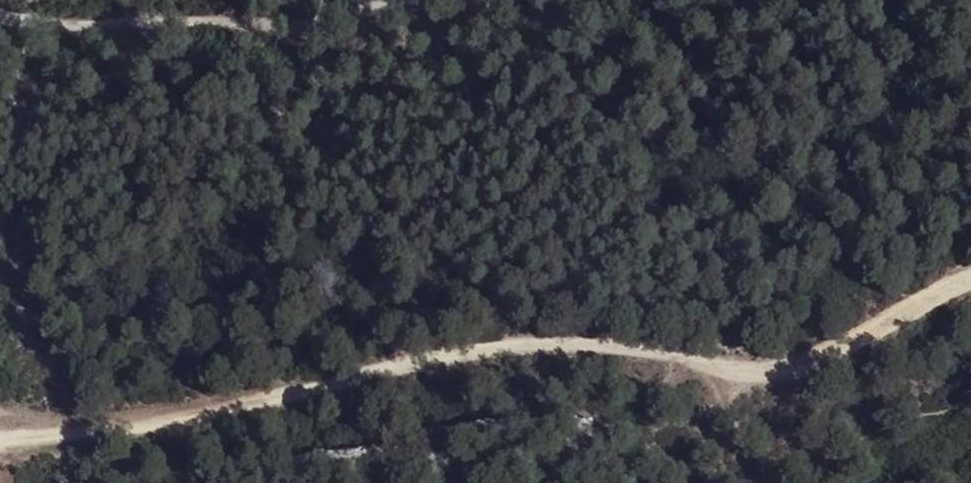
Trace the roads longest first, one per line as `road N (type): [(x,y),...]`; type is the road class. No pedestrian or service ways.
road 1 (track): [(0,431),(484,359),(831,355),(970,288)]
road 2 (track): [(11,0),(157,30),(333,0)]
road 3 (track): [(970,377),(811,414),(666,359)]

